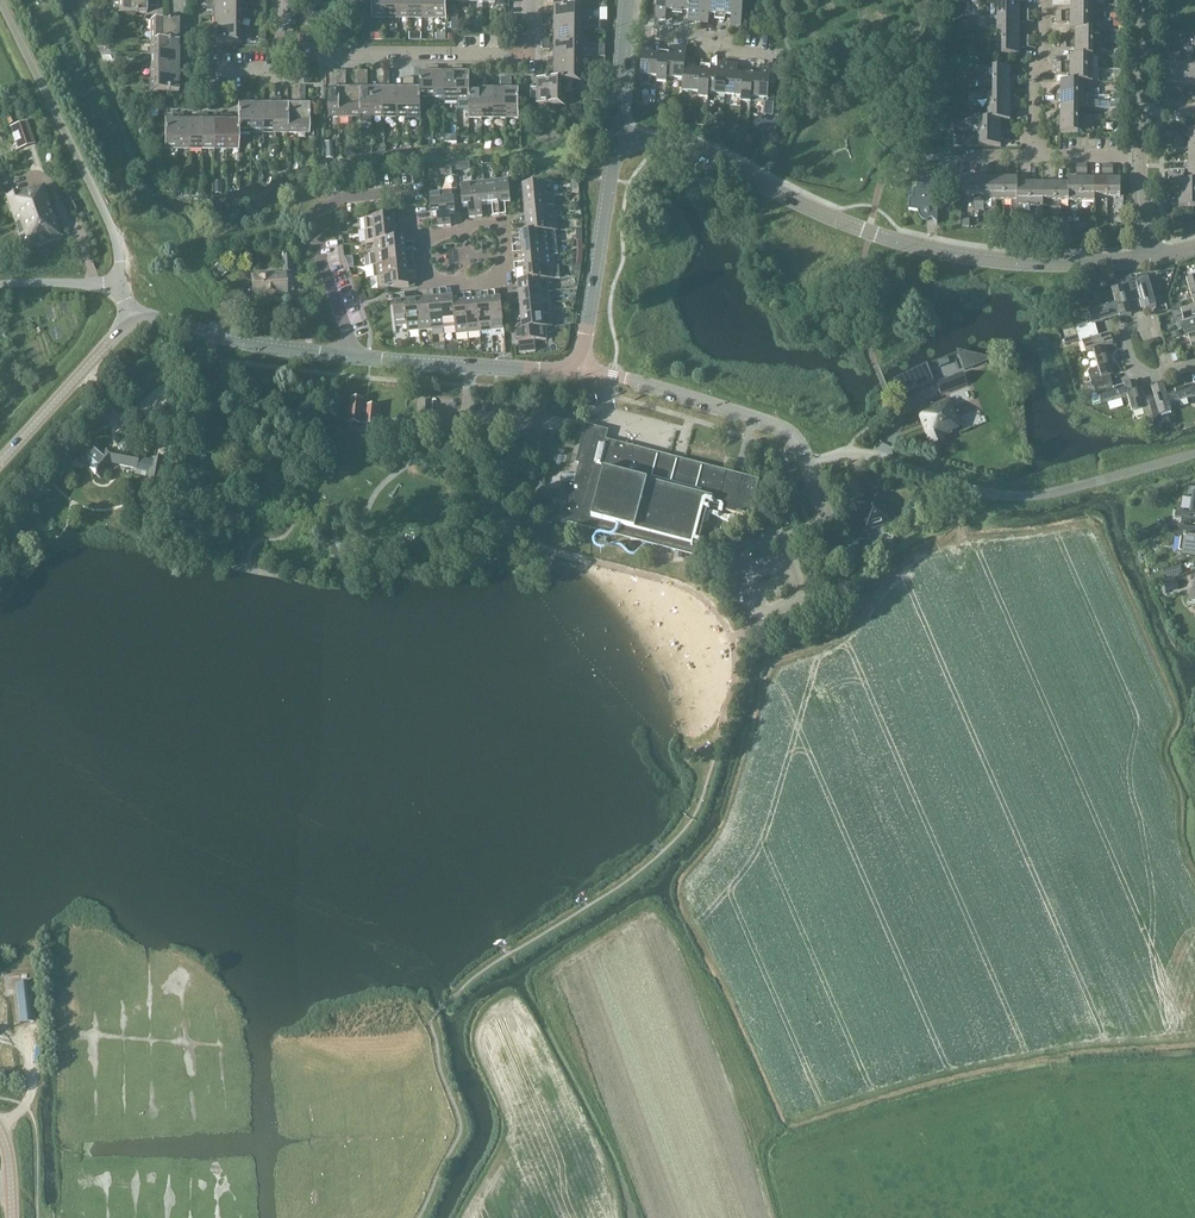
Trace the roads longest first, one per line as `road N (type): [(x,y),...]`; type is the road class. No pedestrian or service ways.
road 1 (tertiary): [(1149,259),(957,255),(868,232),(706,155),(617,140)]
road 2 (unclassified): [(119,284),(116,235),(1,0)]
road 3 (residential): [(534,0),(534,53),(325,53)]
road 4 (residential): [(355,357),(318,255),(317,225),(340,196),(405,190),(407,203)]
road 5 (residential): [(804,460),(784,431),(762,418),(578,366)]
road 6 (tertiary): [(578,366),(617,140)]
road 7 (tertiary): [(355,357),(232,340),(132,312)]
road 8 (tertiary): [(578,366),(355,357)]
road 9 (residential): [(423,241),(475,223),(499,225),(505,282),(428,279)]
road 10 (tertiary): [(0,463),(132,312)]
road 11 (residential): [(1045,0),(1035,158)]
road 12 (residential): [(626,28),(782,54)]
road 13 (residential): [(1194,363),(1146,377),(1135,370),(1125,334),(1153,318)]

